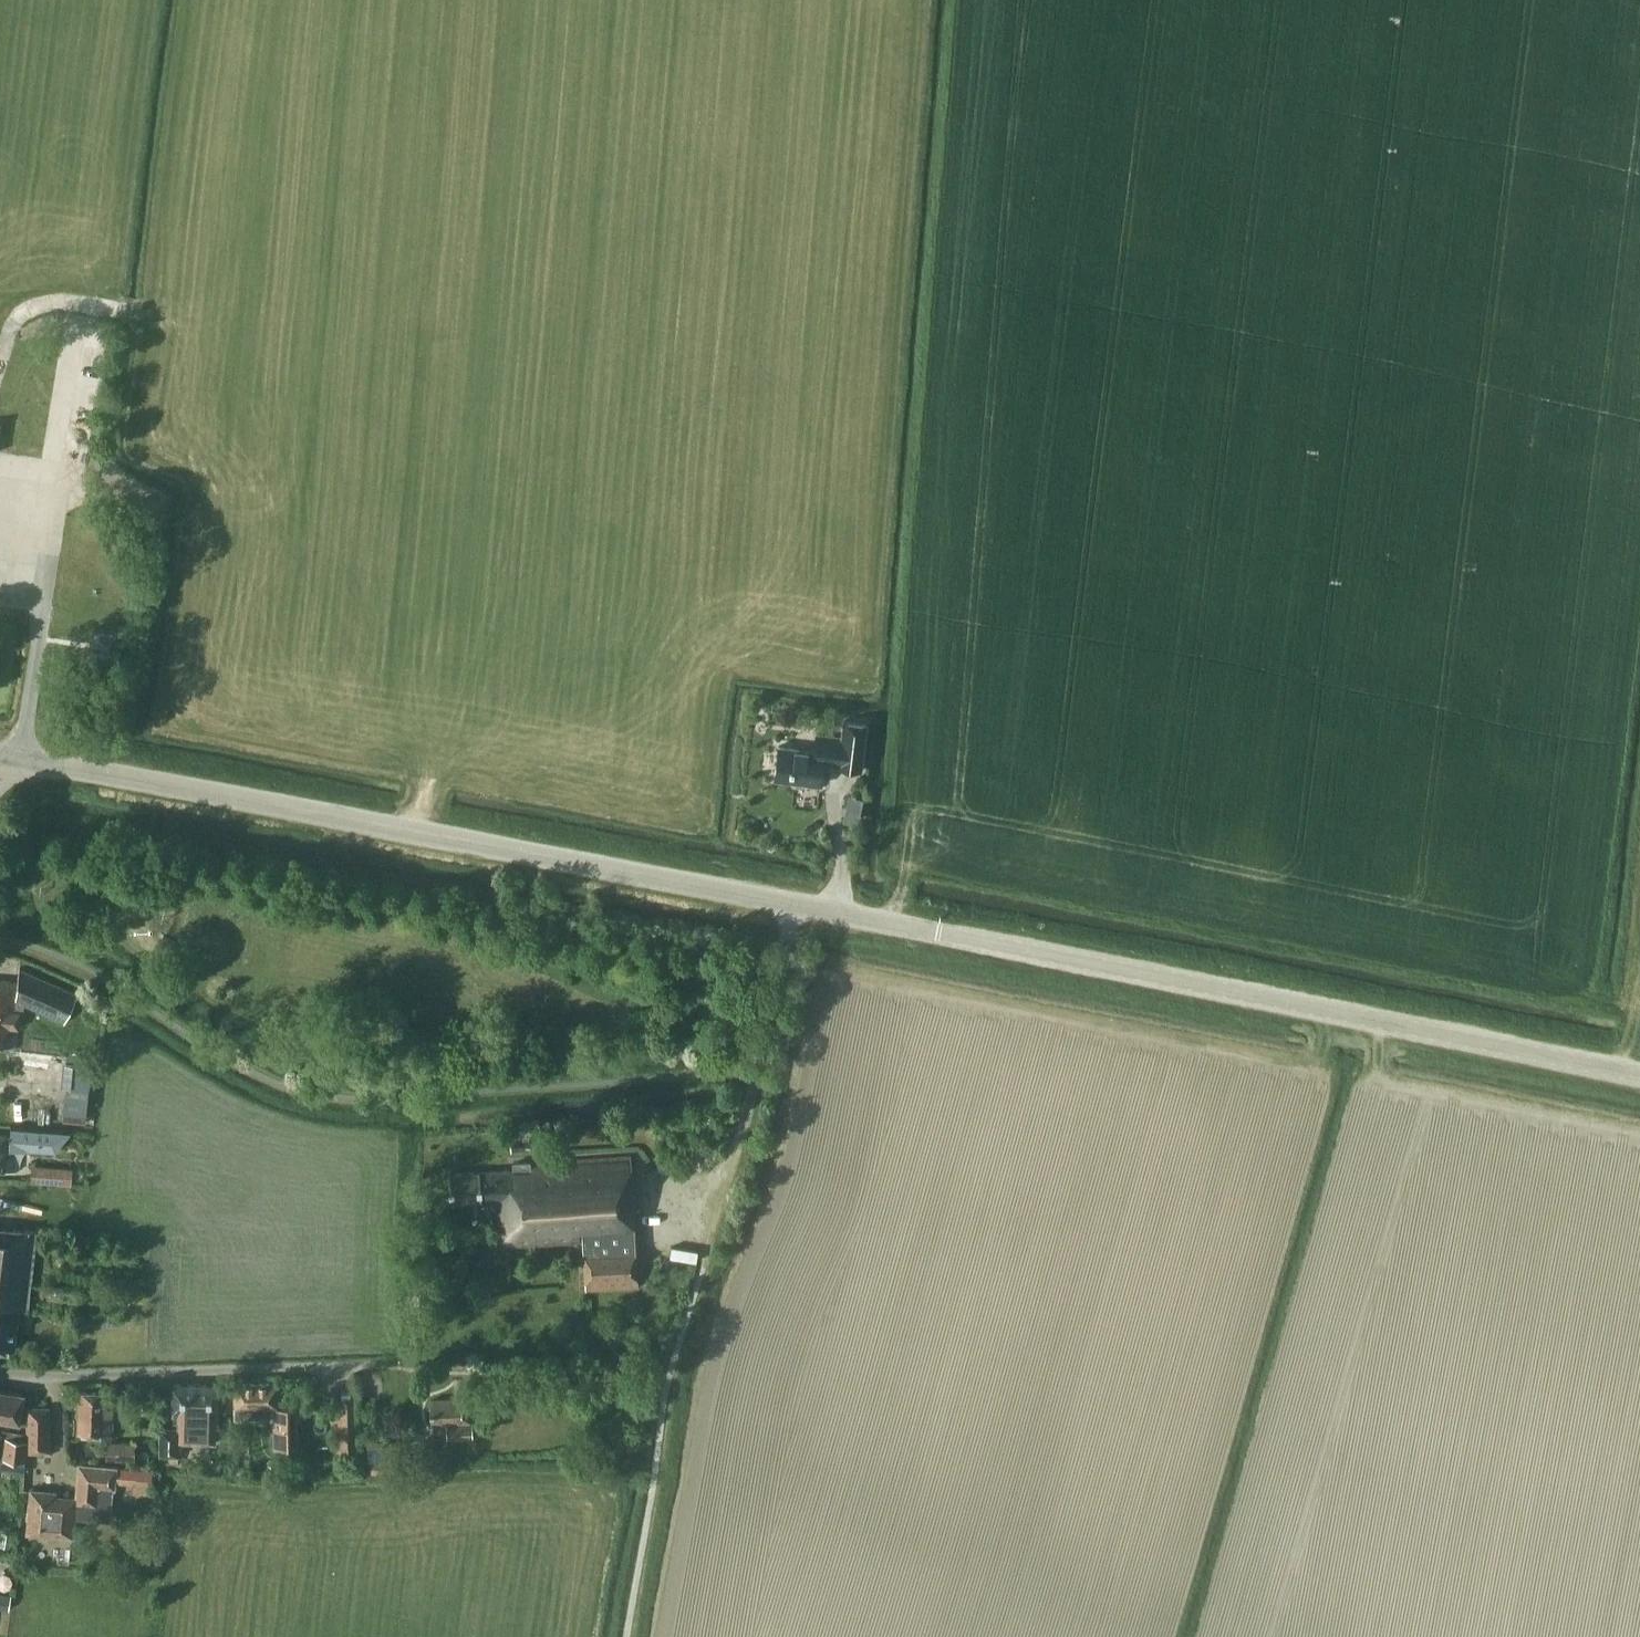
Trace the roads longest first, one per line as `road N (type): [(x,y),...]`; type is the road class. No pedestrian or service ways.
road 1 (tertiary): [(1639,1077),(392,826),(0,757)]
road 2 (residential): [(0,1373),(368,1365)]

